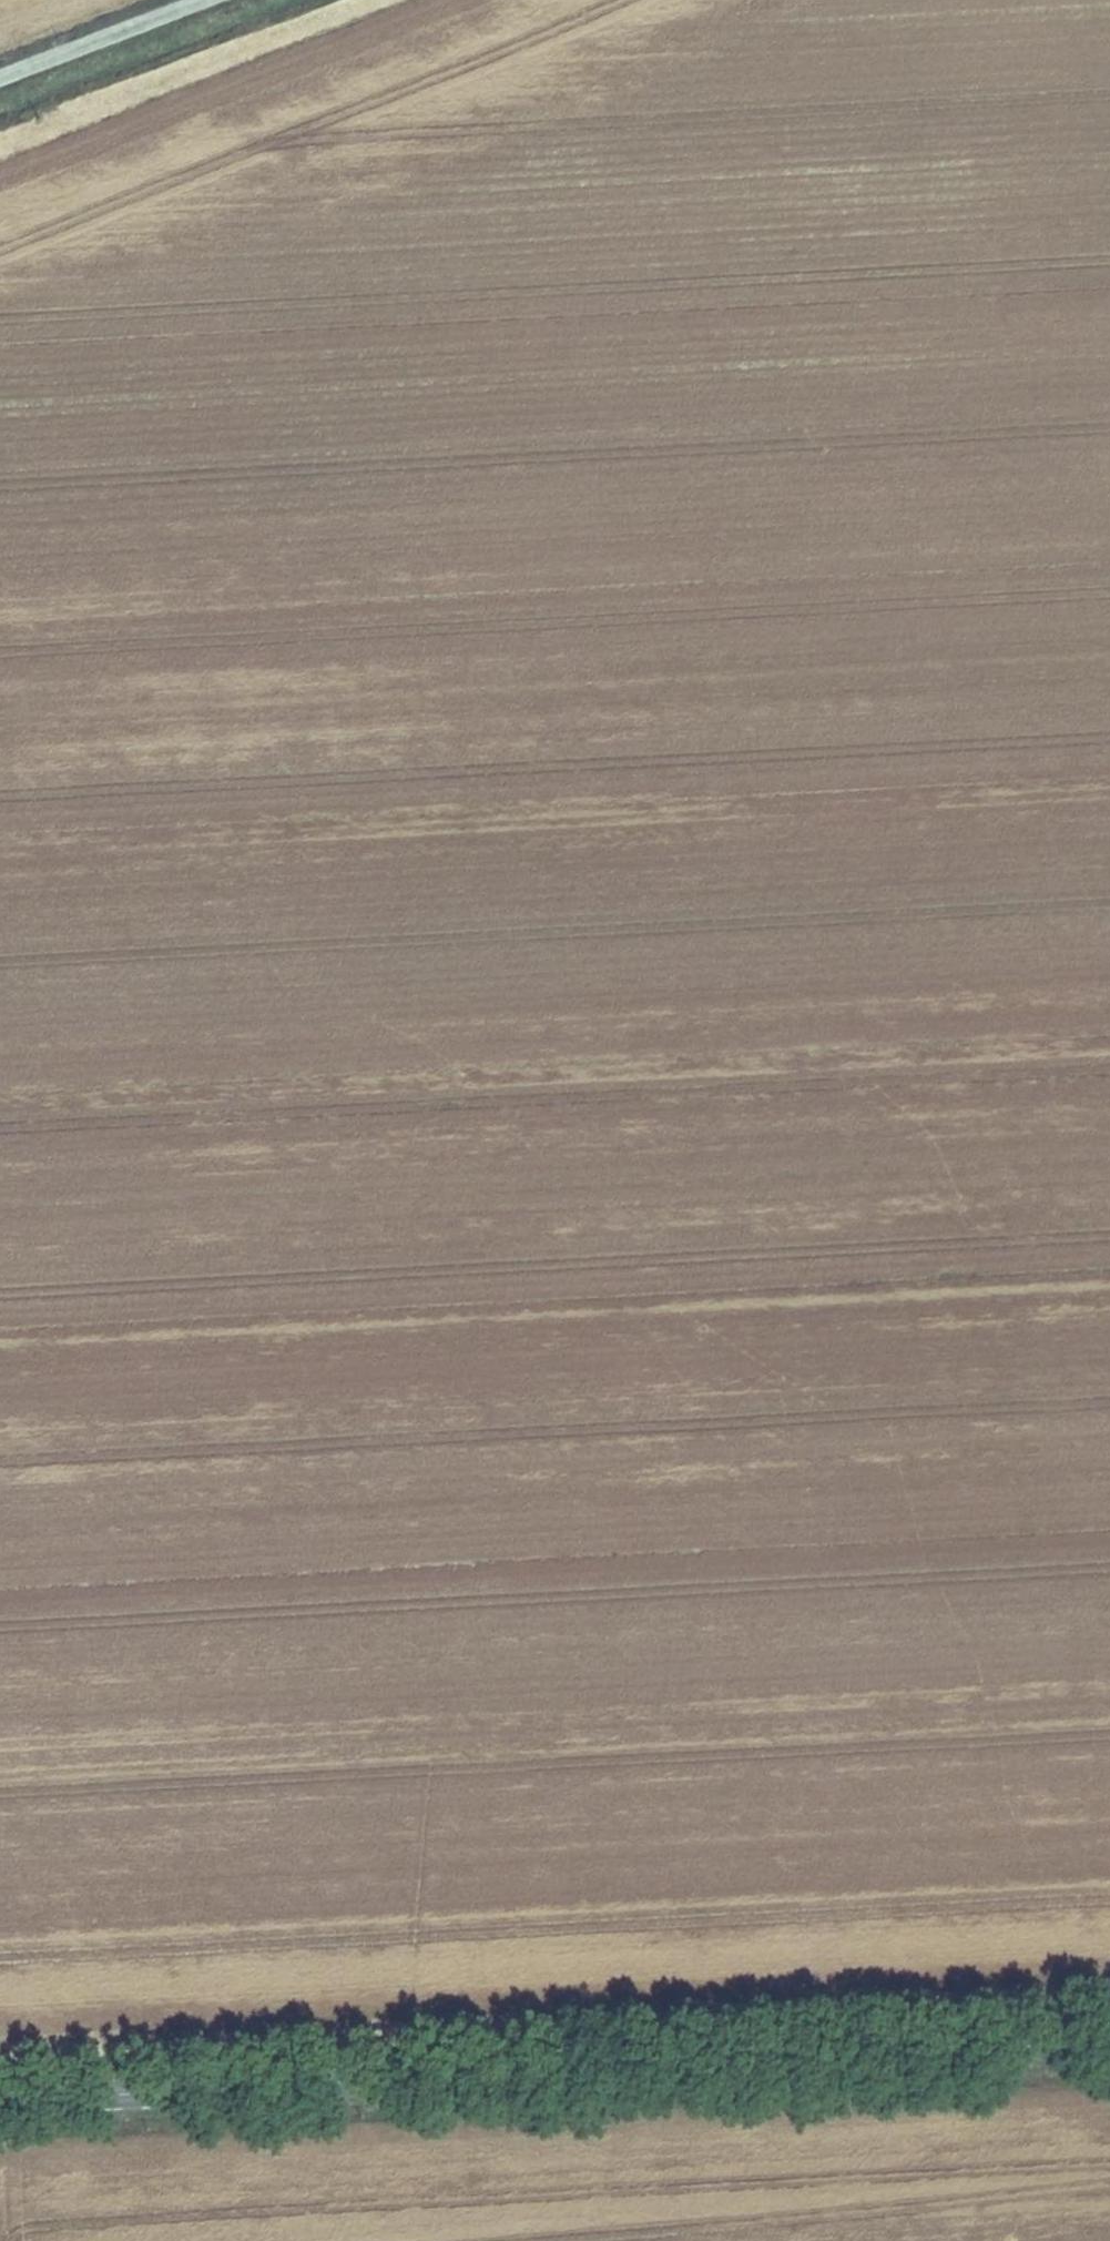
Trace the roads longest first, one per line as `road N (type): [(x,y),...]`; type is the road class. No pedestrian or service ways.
road 1 (tertiary): [(0,2097),(1109,2039)]
road 2 (unclassified): [(0,77),(200,0)]

